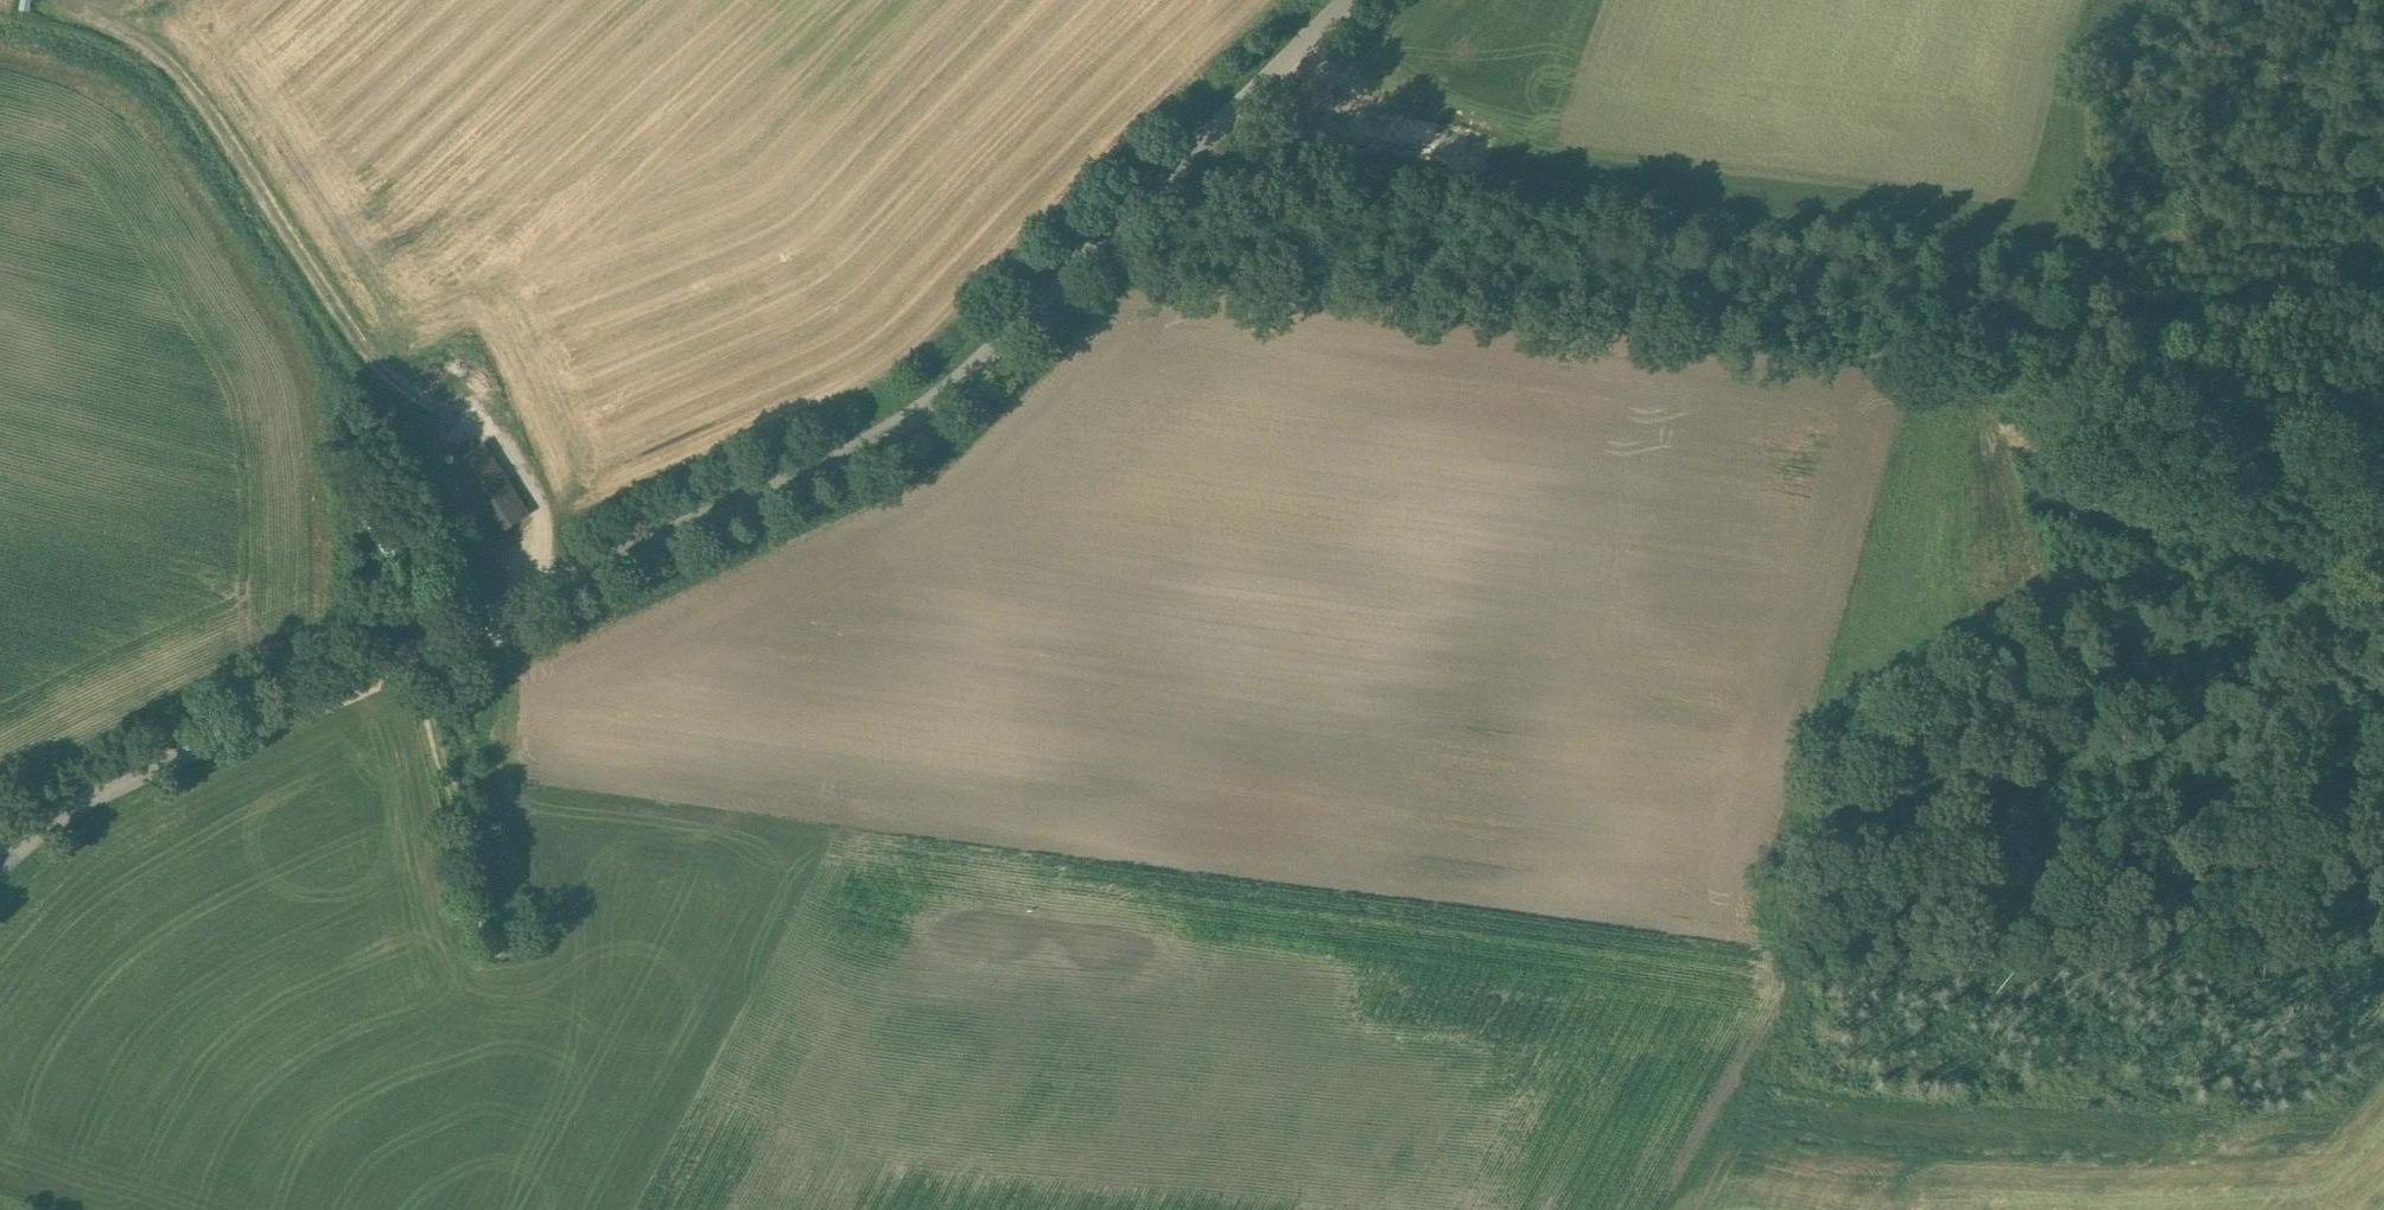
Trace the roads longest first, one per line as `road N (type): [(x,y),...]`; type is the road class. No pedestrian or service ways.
road 1 (unclassified): [(1346,0),(969,372),(869,440),(88,797),(0,870)]

